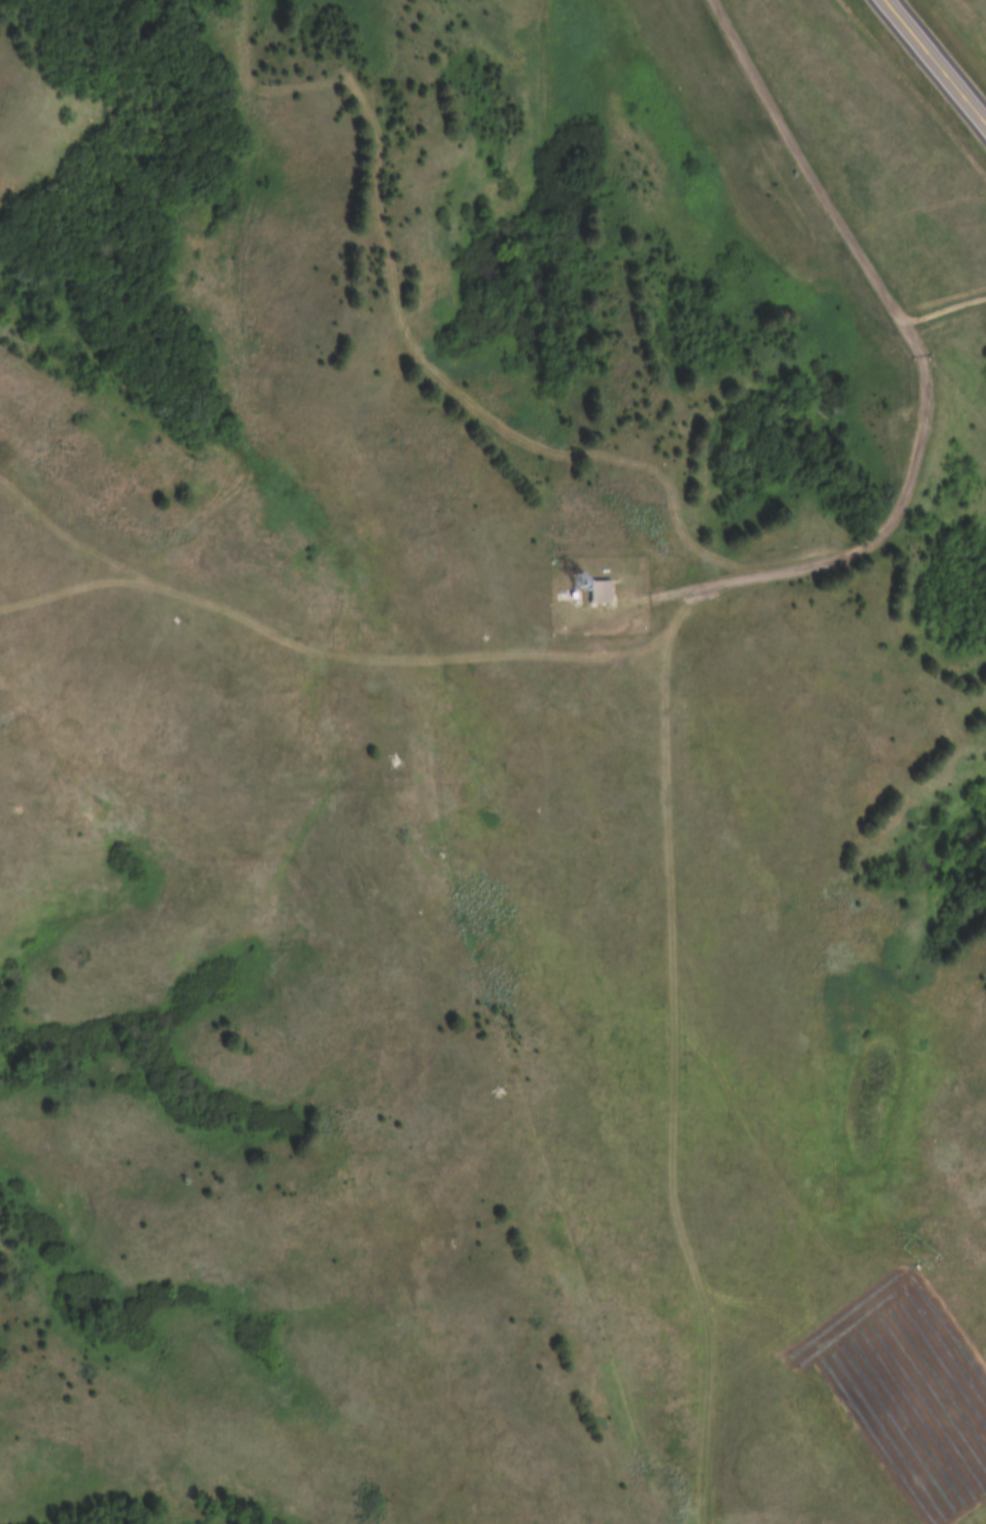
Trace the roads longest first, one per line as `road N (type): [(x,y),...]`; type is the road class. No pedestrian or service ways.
road 1 (track): [(0,598),(53,582),(129,578),(258,638),(307,654),(365,658),(635,641),(681,592)]
road 2 (primary): [(985,122),(886,0)]

